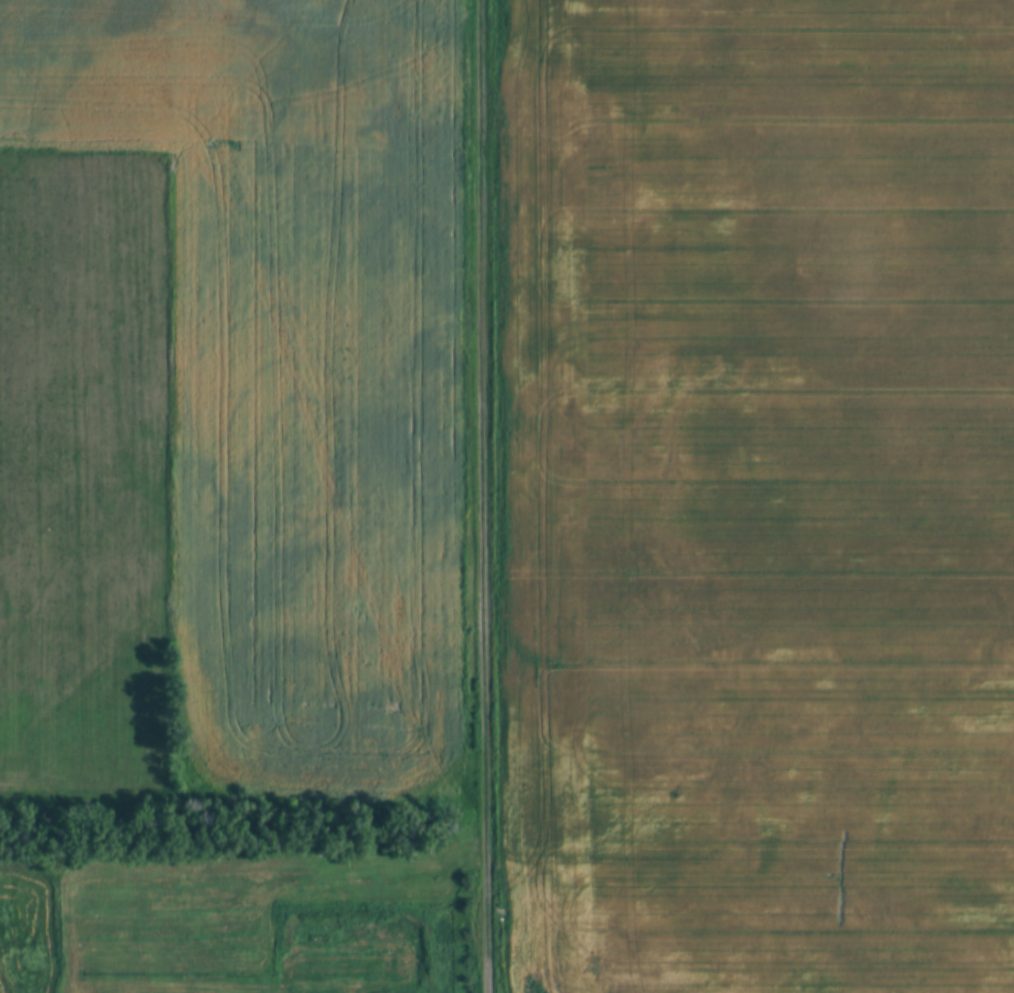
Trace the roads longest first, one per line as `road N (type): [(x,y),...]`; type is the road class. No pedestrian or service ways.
road 1 (track): [(488,992),(486,0)]

